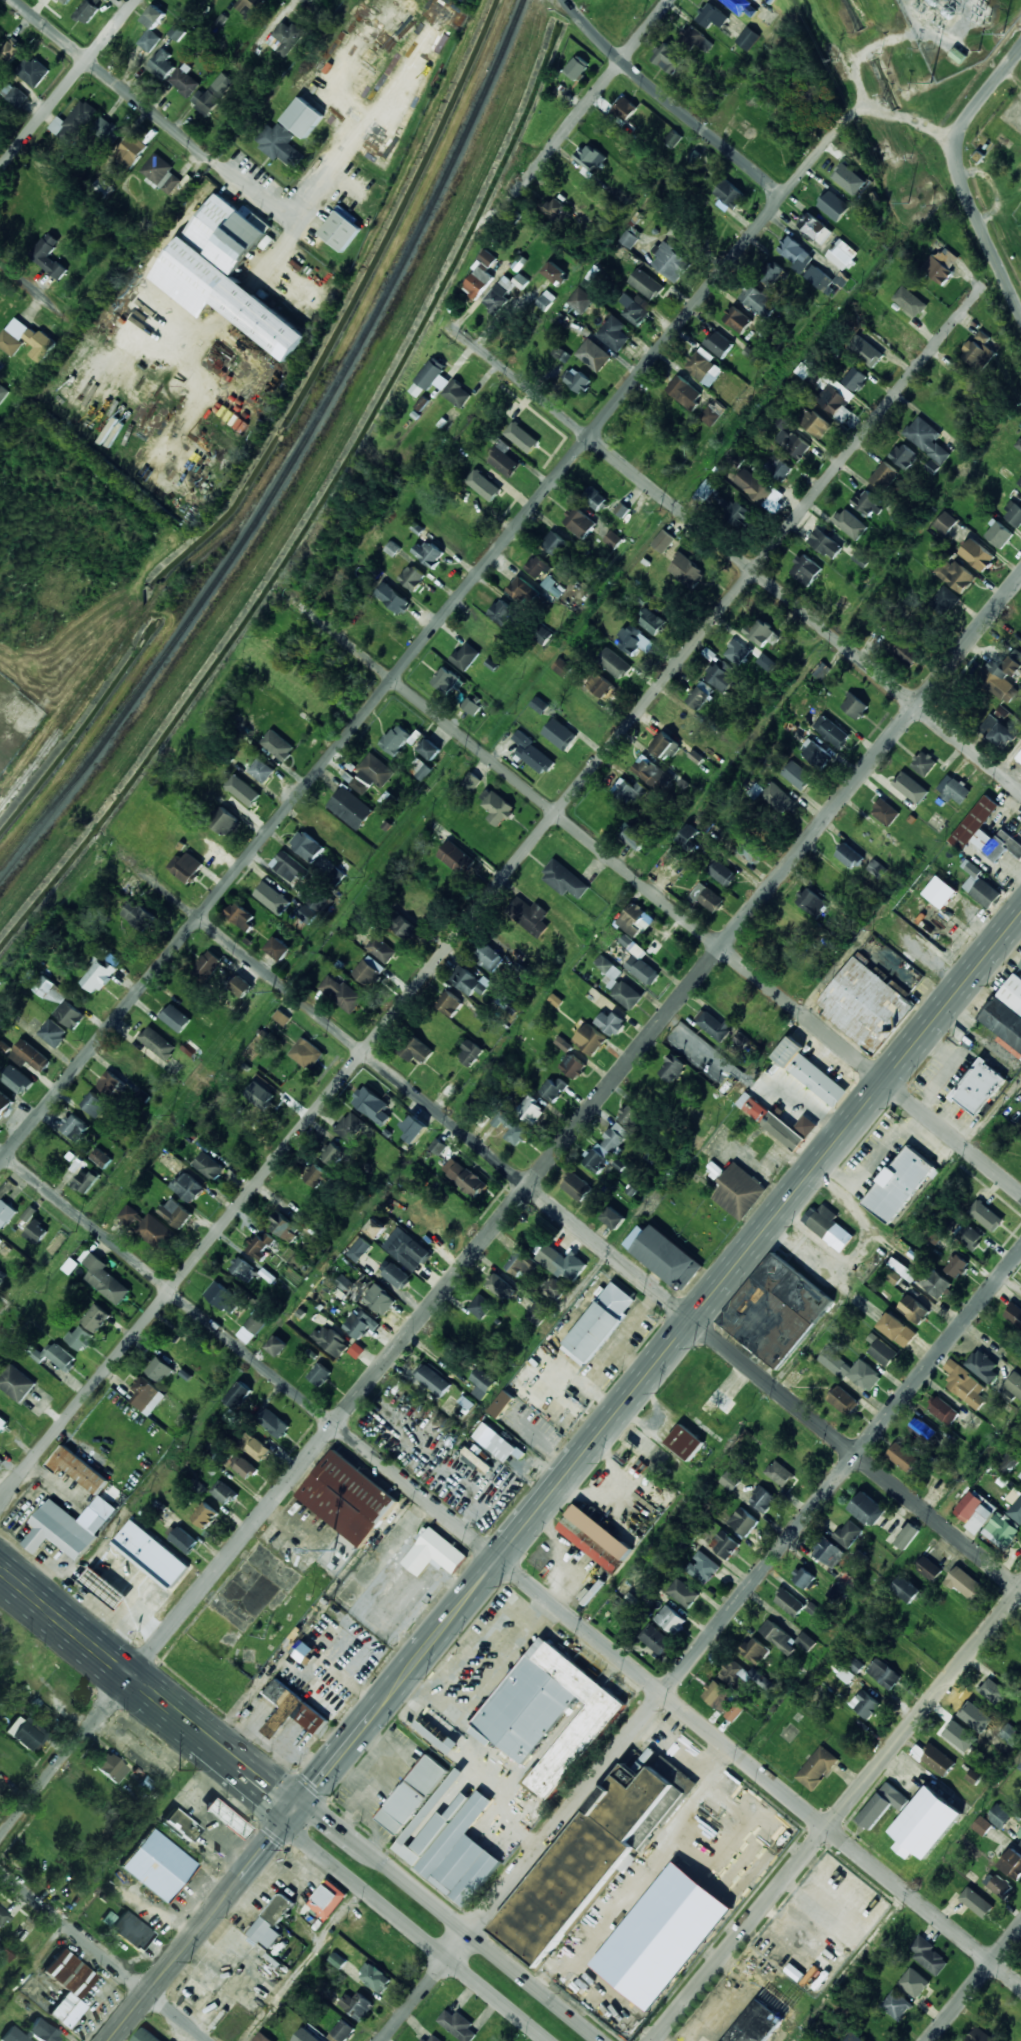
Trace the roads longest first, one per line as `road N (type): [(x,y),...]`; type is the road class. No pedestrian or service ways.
road 1 (residential): [(0,1837),(1020,579)]
road 2 (residential): [(0,1500),(1000,267)]
road 3 (residential): [(0,1163),(832,134),(857,112),(913,120),(957,145)]
road 4 (residential): [(1020,1984),(0,1148)]
road 5 (residential): [(1020,1590),(114,848)]
road 6 (residential): [(381,2040),(1020,1252)]
road 7 (residential): [(1020,1194),(287,594)]
road 8 (residential): [(1020,790),(449,322)]
road 9 (primary): [(585,1453),(1020,913)]
road 10 (residential): [(1020,1590),(655,2040)]
road 11 (secondary): [(302,1831),(554,2040)]
road 12 (residential): [(1020,50),(957,145),(961,177),(1020,310)]
road 13 (secondary): [(595,2040),(372,1856)]
road 14 (residential): [(783,196),(622,61),(573,5)]
road 15 (residential): [(207,2040),(0,1872)]
road 16 (residential): [(216,162),(15,0)]
road 17 (residential): [(517,193),(670,0)]
road 18 (primary): [(0,1571),(172,1711)]
road 19 (residential): [(0,167),(136,0)]
road 20 (primary): [(109,2040),(227,1896)]
road 21 (primary): [(386,1699),(500,1558)]
road 22 (primary): [(172,1711),(295,1810)]
road 23 (residential): [(928,2040),(1020,1927)]
road 24 (primary): [(295,1810),(386,1699)]
road 25 (primary): [(500,1558),(585,1453)]

